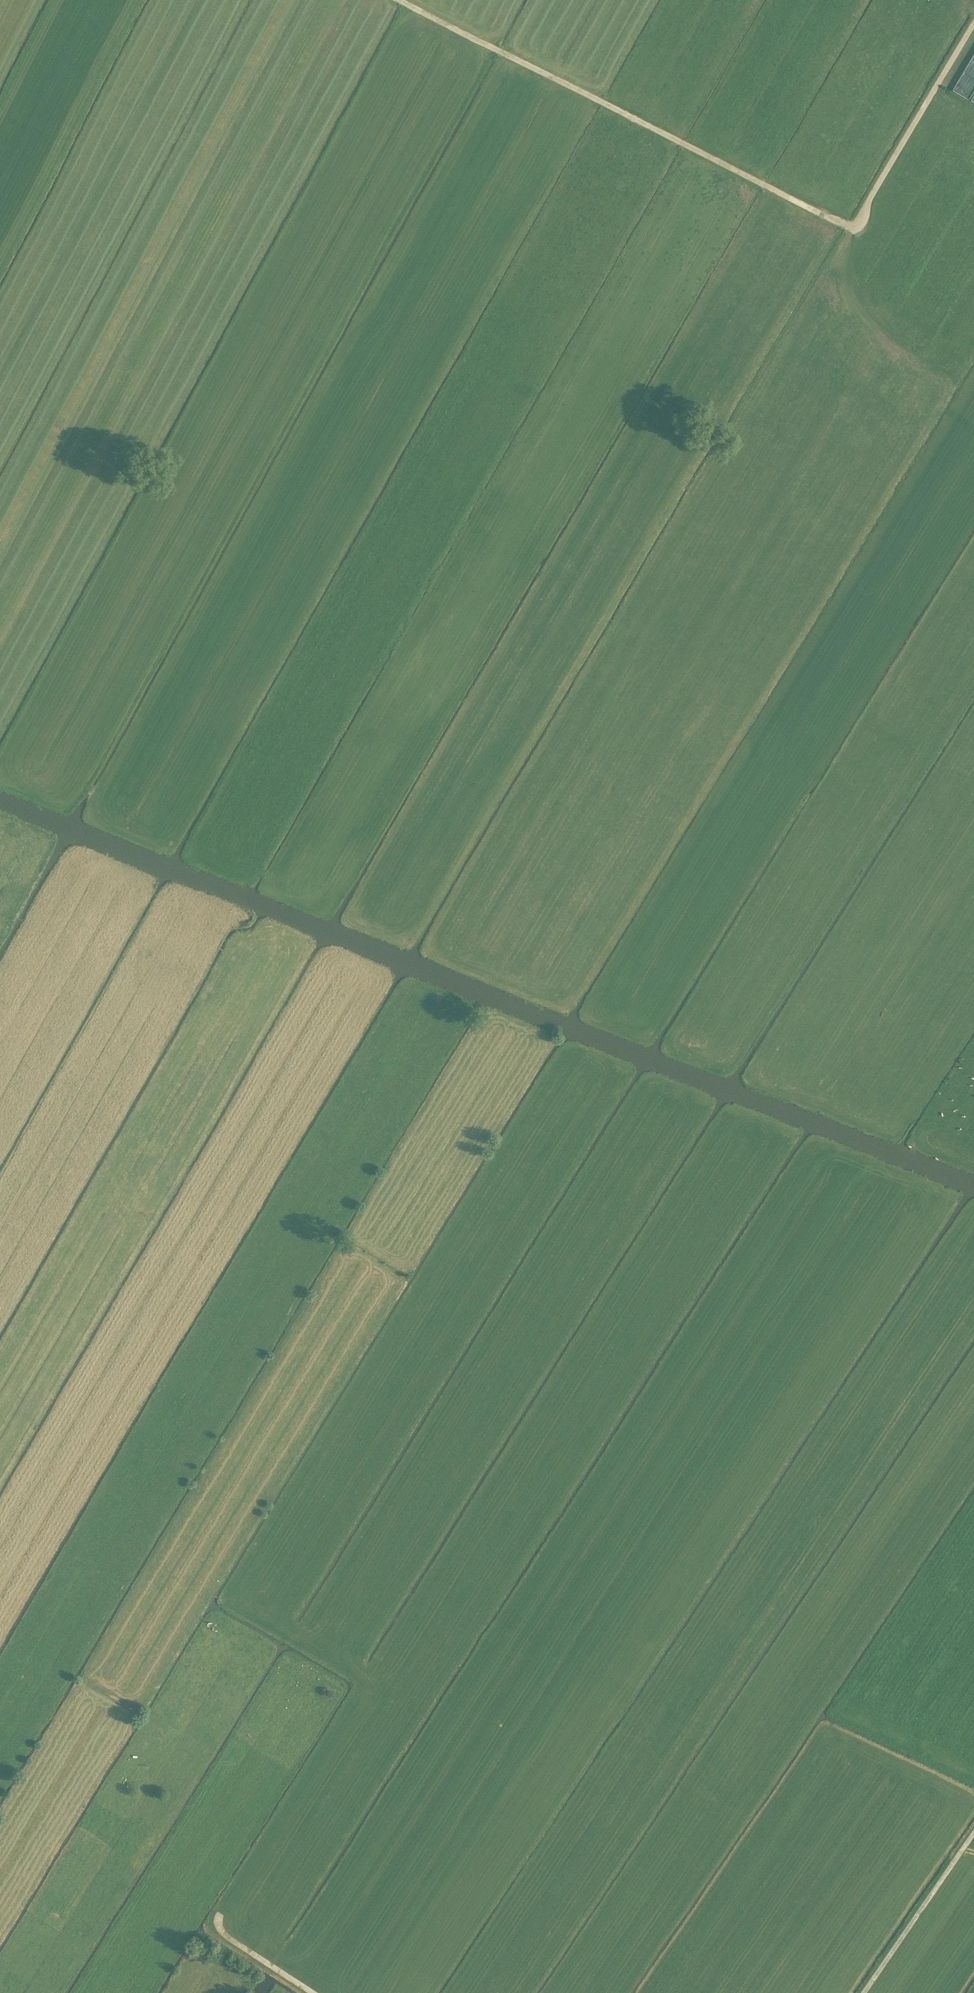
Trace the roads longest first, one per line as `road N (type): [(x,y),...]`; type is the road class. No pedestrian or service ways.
road 1 (track): [(399,0),(845,225),(857,225),(973,21)]
road 2 (track): [(863,1992),(973,1832)]

